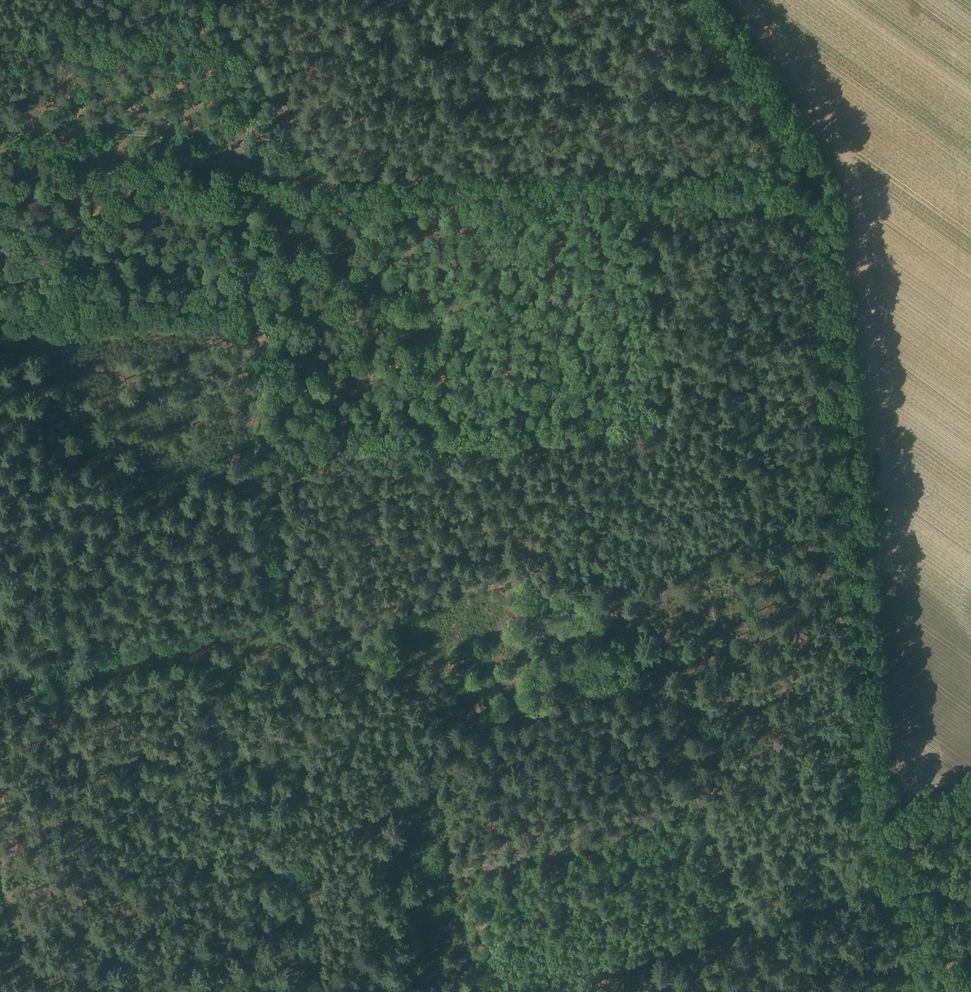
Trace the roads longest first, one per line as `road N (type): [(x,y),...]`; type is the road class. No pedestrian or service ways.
road 1 (track): [(844,175),(805,168),(337,182)]
road 2 (track): [(280,628),(552,555)]
road 3 (track): [(218,0),(337,182)]

